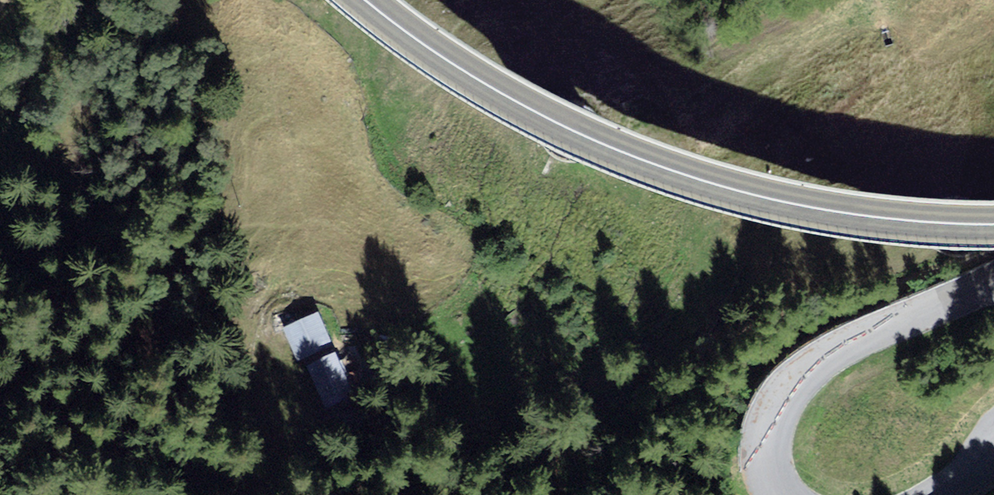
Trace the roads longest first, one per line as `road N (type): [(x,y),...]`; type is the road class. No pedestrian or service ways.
road 1 (primary): [(365,0),(530,110),(685,175),(828,211),(993,225)]
road 2 (unclassified): [(993,283),(859,339),(801,376),(770,427),(767,461),(782,494)]
road 3 (track): [(102,0),(0,138)]

